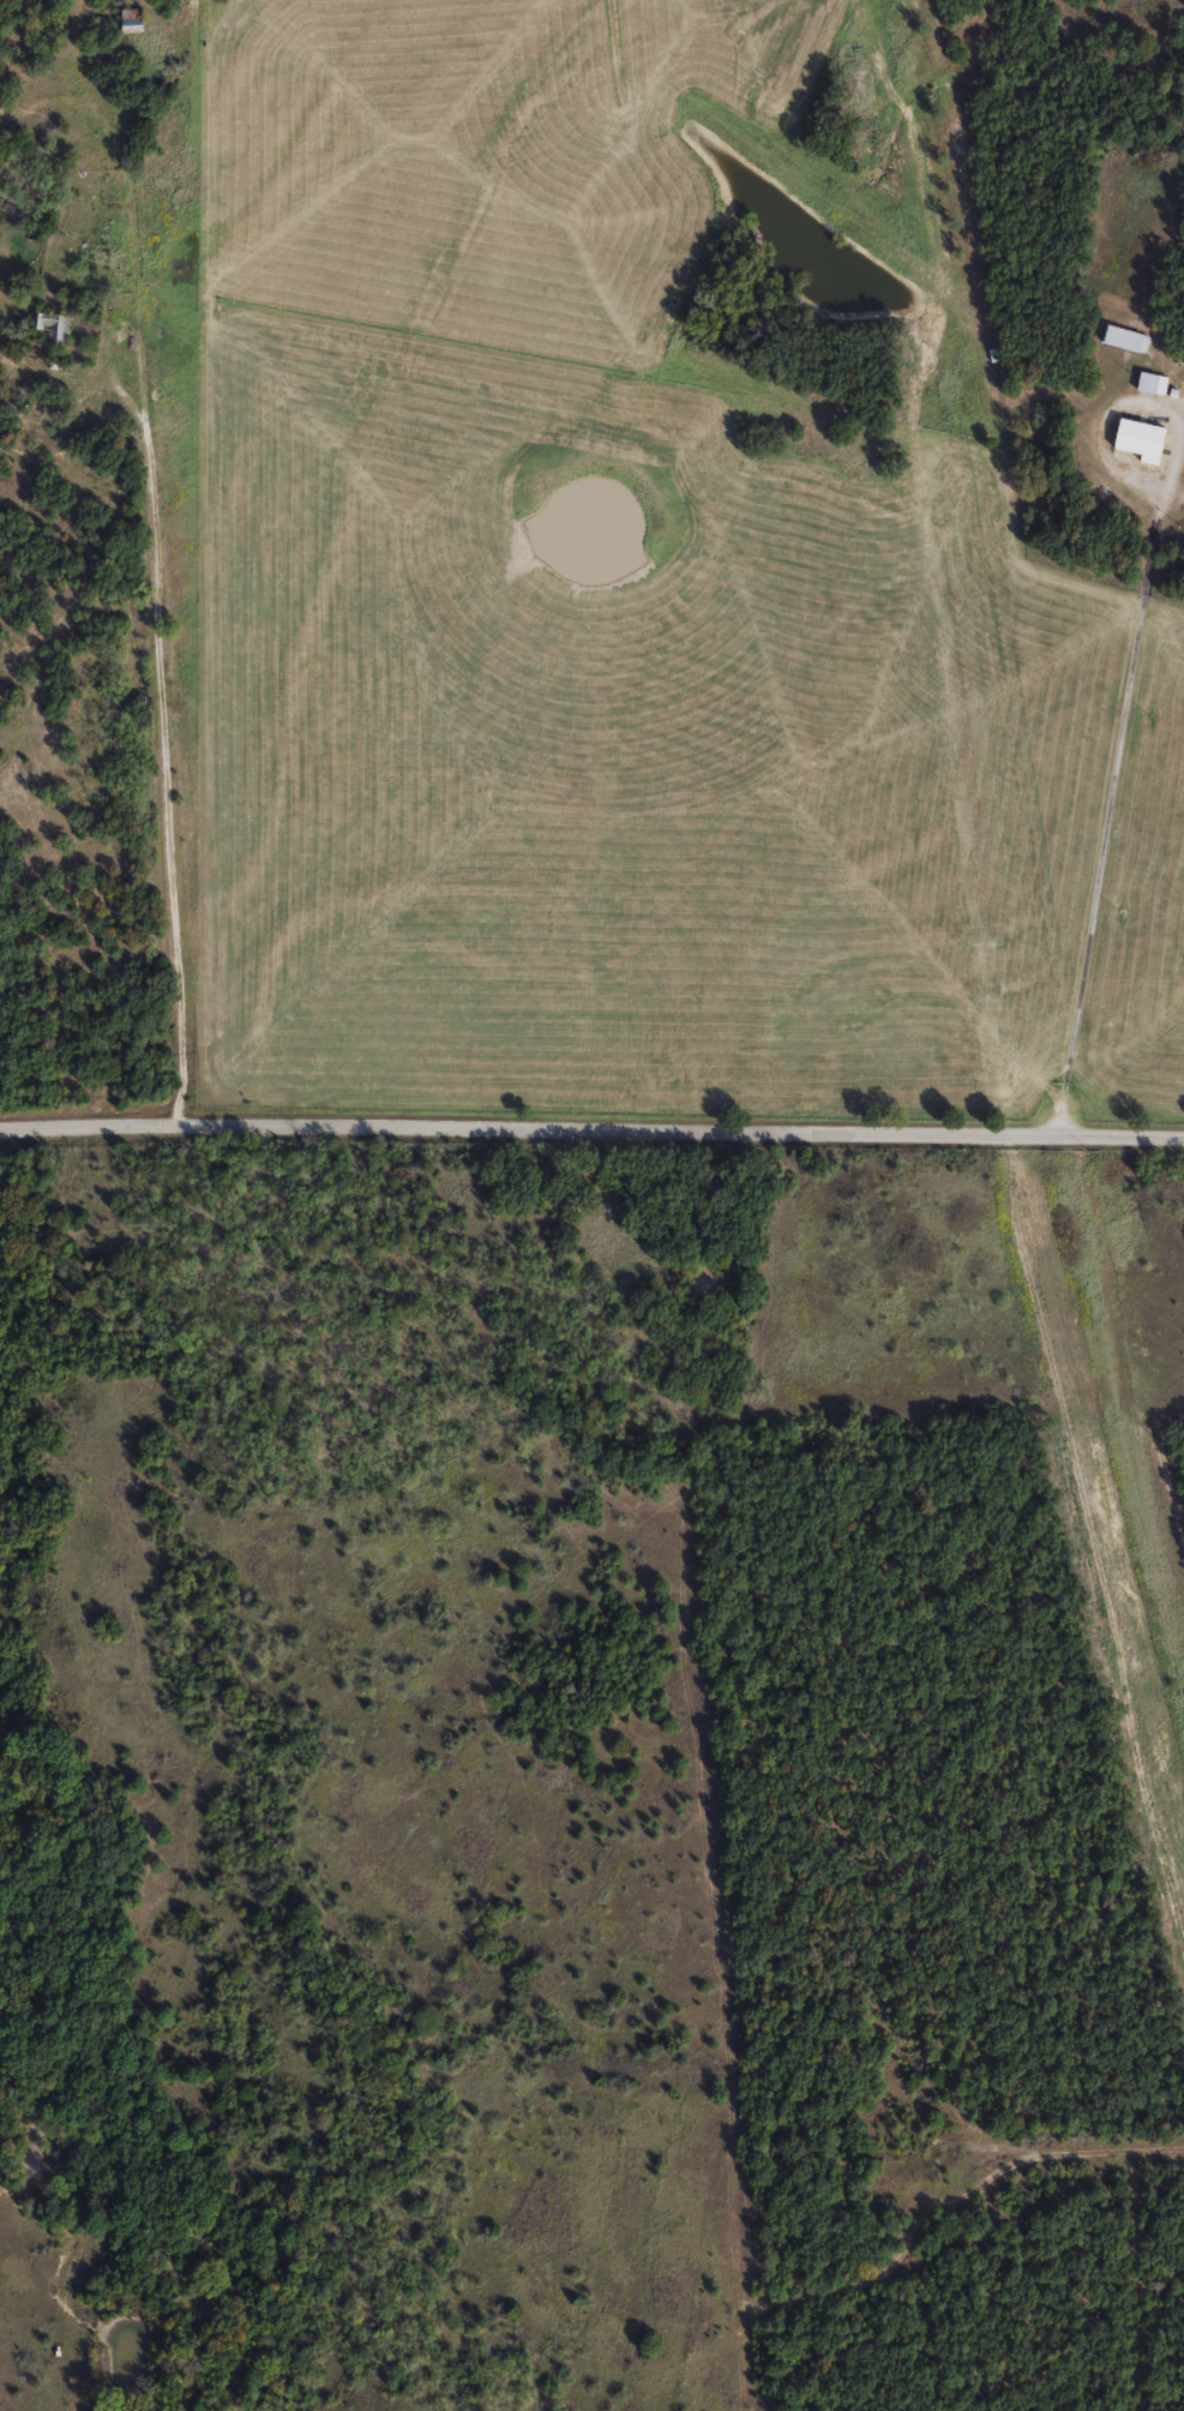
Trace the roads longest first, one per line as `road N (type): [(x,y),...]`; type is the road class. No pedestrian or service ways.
road 1 (residential): [(1183,1140),(179,1126),(0,1130)]
road 2 (residential): [(751,2410),(745,2305),(804,2256),(1022,2158),(1183,2151)]

